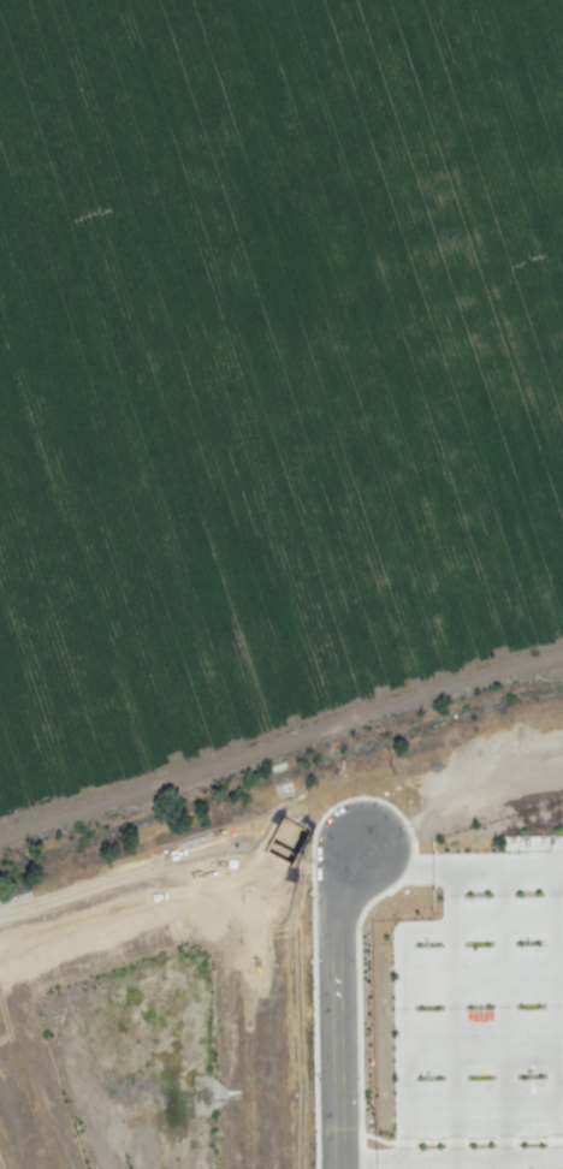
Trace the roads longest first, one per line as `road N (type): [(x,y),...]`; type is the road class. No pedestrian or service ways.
road 1 (residential): [(338,1168),(333,920),(337,889),(357,850)]

